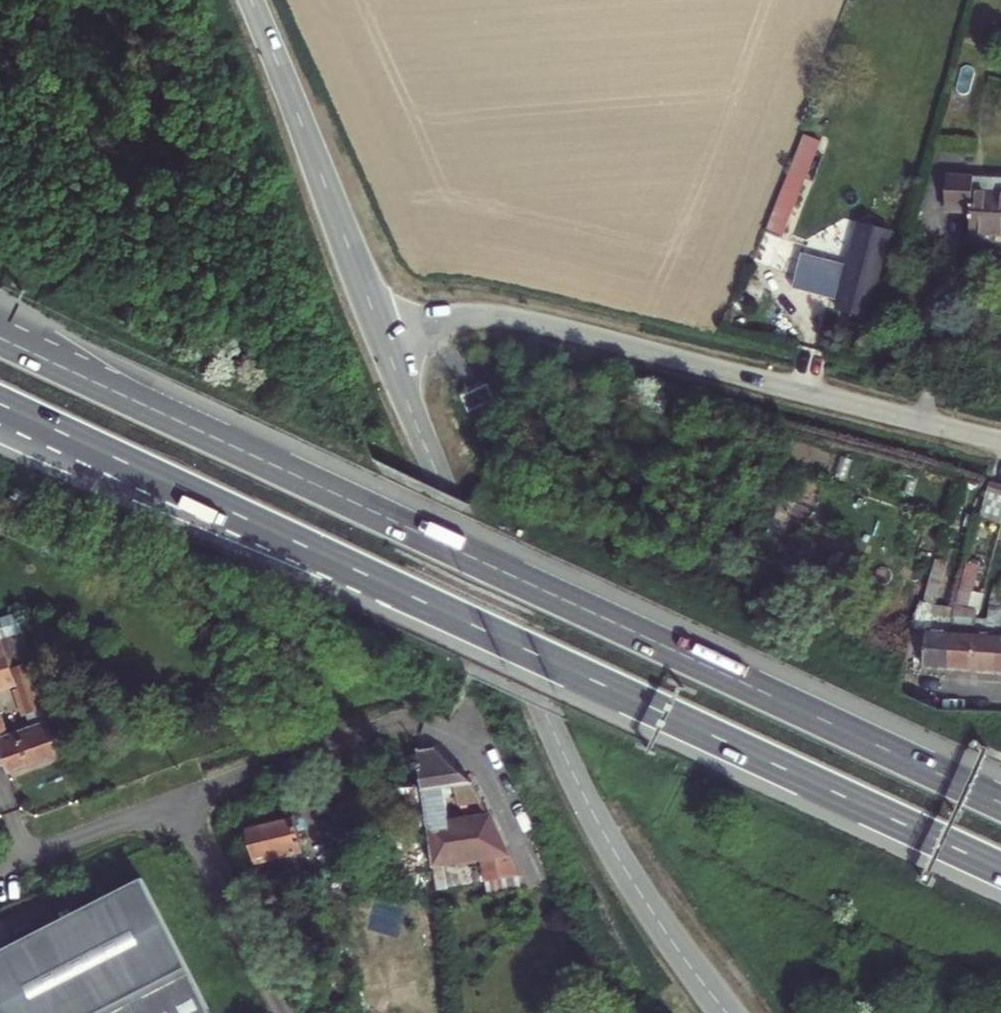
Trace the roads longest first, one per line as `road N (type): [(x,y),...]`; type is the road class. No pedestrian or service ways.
road 1 (motorway): [(0,405),(1000,870)]
road 2 (motorway): [(1000,803),(0,339)]
road 3 (tertiary): [(724,1012),(645,905),(588,806),(493,604),(381,333)]
road 4 (residential): [(1000,440),(529,319),(461,314),(381,333)]
road 5 (residential): [(174,801),(390,718),(422,722),(461,750),(497,798),(534,879)]
road 6 (tertiary): [(381,333),(251,0)]
road 7 (unclassified): [(286,1012),(174,801)]
road 8 (unclassified): [(174,801),(0,867)]

